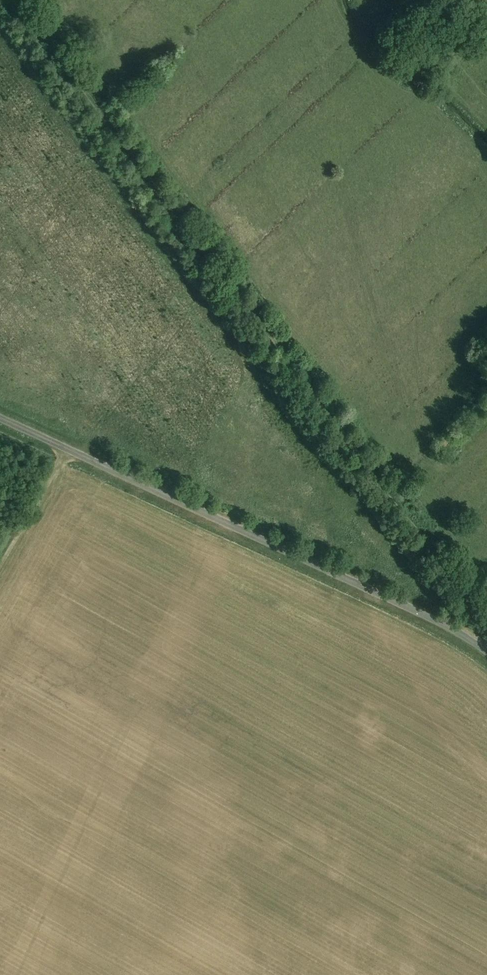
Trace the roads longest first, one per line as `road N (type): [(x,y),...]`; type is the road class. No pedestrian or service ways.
road 1 (track): [(485,650),(470,601),(15,0)]
road 2 (unclassified): [(486,652),(0,418)]

